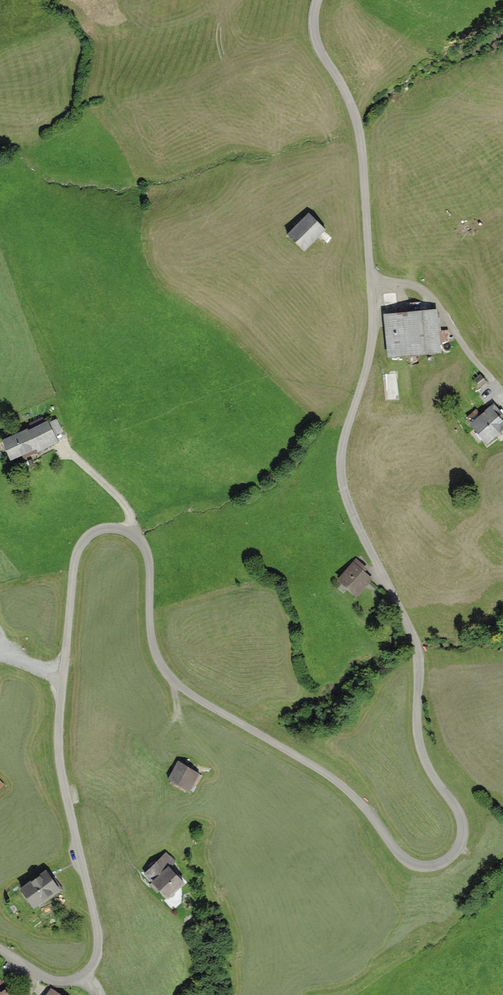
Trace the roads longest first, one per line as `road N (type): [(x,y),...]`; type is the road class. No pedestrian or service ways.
road 1 (unclassified): [(373,280),(371,351),(339,474),(419,646),(420,742),(428,773),(460,816),(461,847),(431,866),(409,864),(341,786),(174,683),(150,636),(144,546),(130,531),(98,531),(76,561),(58,725),(98,936),(96,962),(84,977)]
road 2 (unclassified): [(318,0),(315,37),(357,124),(373,280)]
road 3 (unclassified): [(502,400),(444,308),(429,294),(373,280)]

